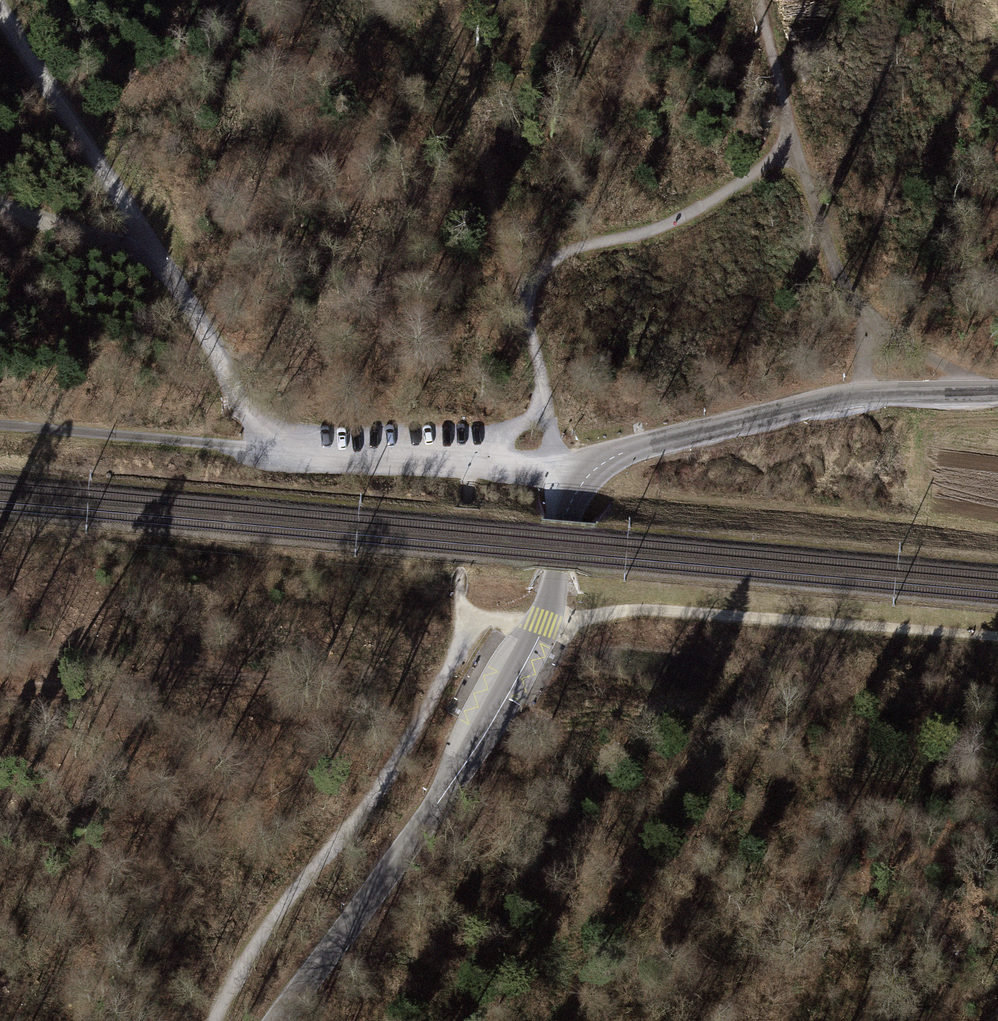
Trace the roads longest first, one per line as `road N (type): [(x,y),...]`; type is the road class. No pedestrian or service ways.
road 1 (tertiary): [(272,1020),(433,803),(536,620),(556,568),(565,483),(583,464),(863,391),(997,388)]
road 2 (track): [(546,397),(470,474),(459,598),(472,618),(451,668),(370,797),(270,918),(212,1020)]
road 3 (track): [(997,636),(645,608),(561,625),(472,618)]
road 4 (track): [(565,483),(524,304),(527,288),(546,262),(586,242),(672,223),(788,146)]
road 5 (track): [(863,391),(865,319),(788,146),(762,0)]
road 6 (track): [(270,447),(152,258),(0,208)]
road 7 (track): [(0,10),(152,258)]
road 8 (track): [(270,447),(0,424)]
road 9 (track): [(865,319),(981,388)]

